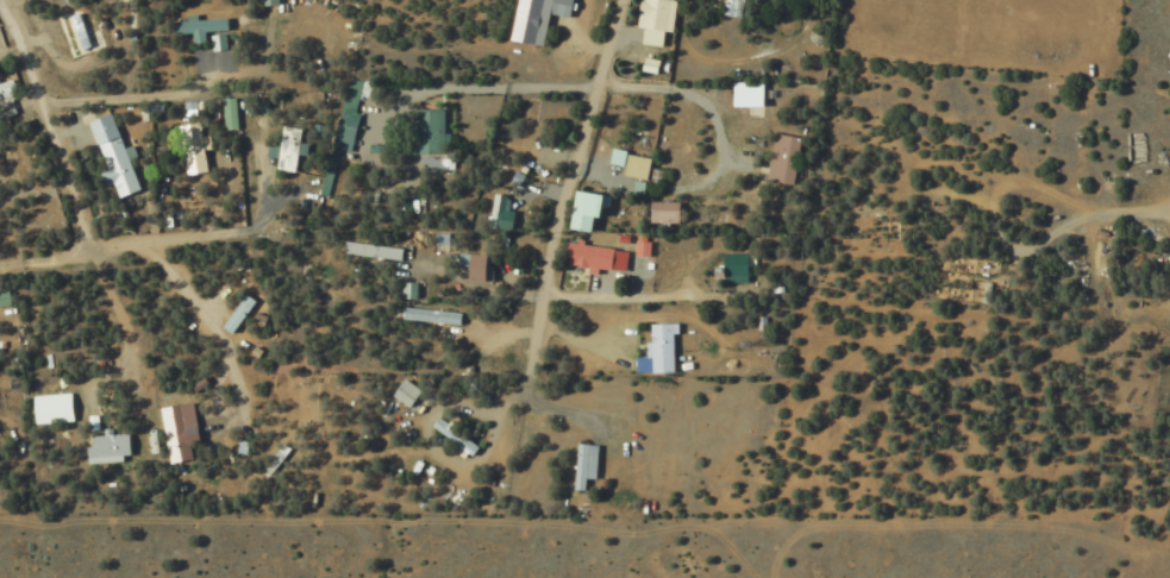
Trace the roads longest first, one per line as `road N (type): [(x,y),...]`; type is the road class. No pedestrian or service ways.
road 1 (residential): [(381,92),(693,95),(711,109),(719,132),(720,161),(701,186)]
road 2 (residential): [(520,396),(555,214),(620,0)]
road 3 (residential): [(0,1),(80,220),(82,256)]
road 4 (residential): [(37,101),(300,86)]
road 5 (residential): [(0,263),(194,243)]

